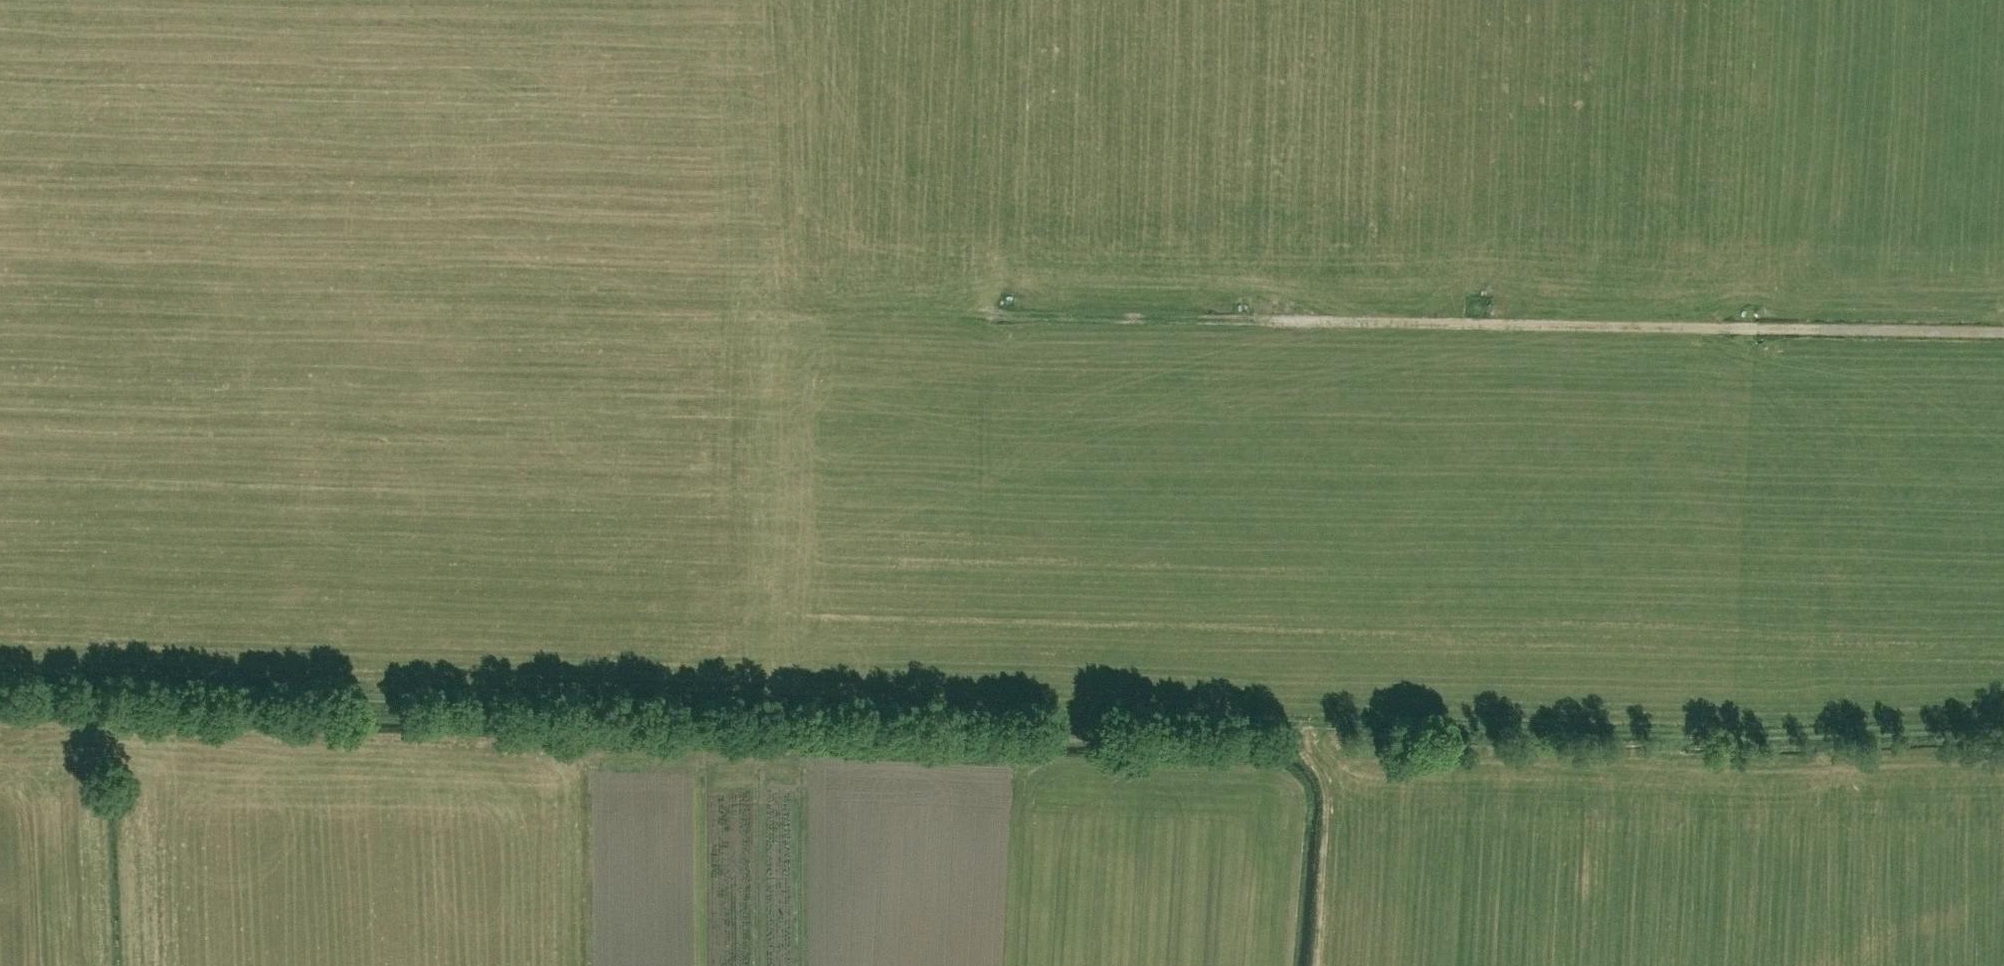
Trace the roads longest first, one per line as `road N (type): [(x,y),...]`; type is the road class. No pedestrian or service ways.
road 1 (track): [(2003,733),(1769,740),(0,686)]

